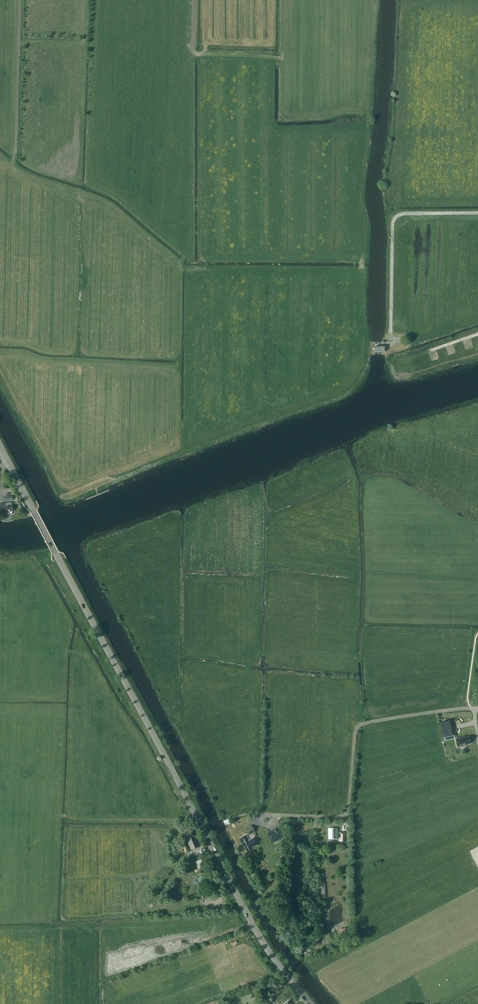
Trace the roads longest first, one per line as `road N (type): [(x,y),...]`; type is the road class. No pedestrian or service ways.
road 1 (secondary): [(310,1003),(252,923),(0,446)]
road 2 (unclassified): [(265,815),(344,814),(362,723),(473,708)]
road 3 (track): [(280,58),(193,50),(192,0)]

